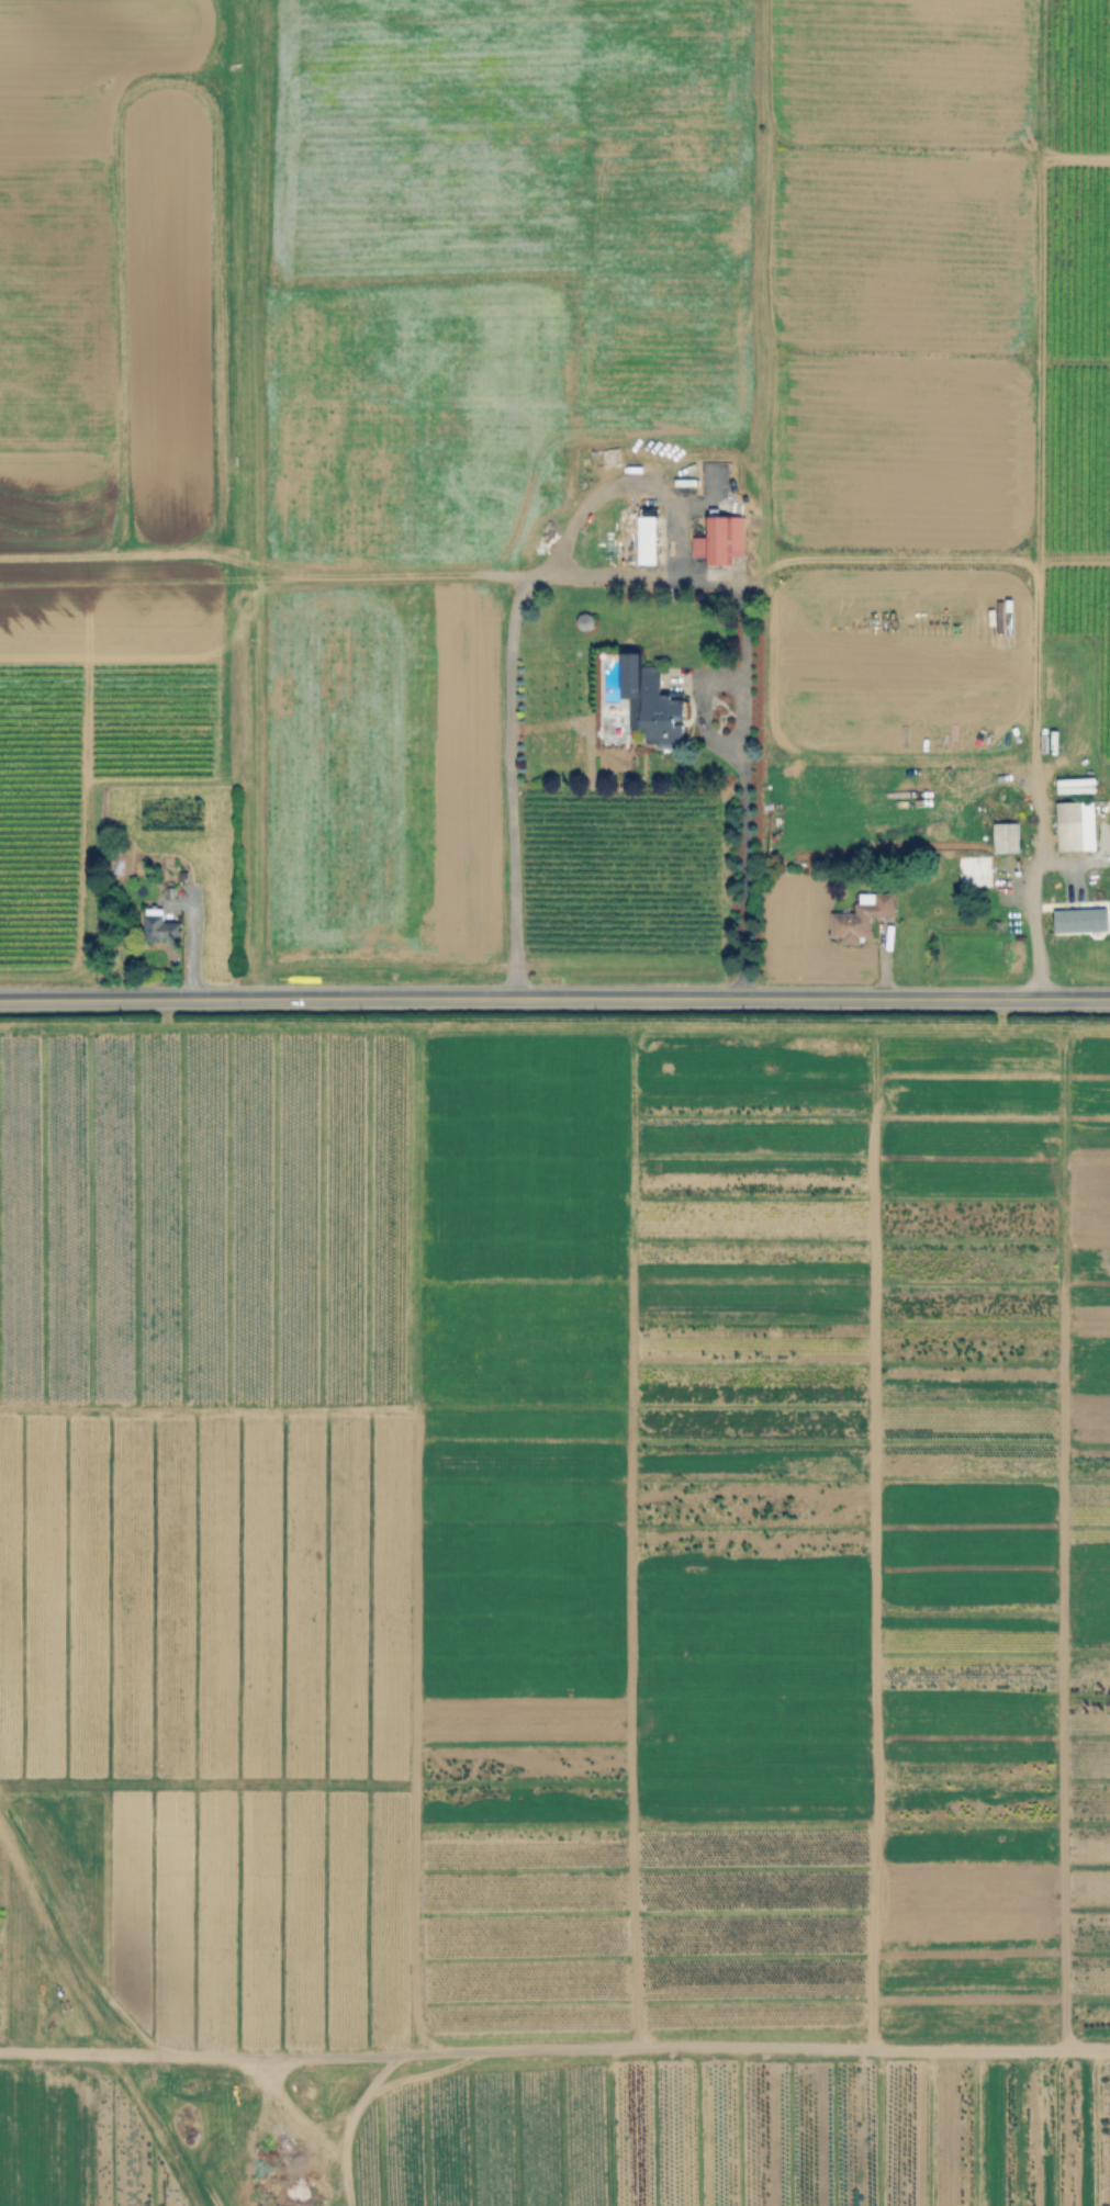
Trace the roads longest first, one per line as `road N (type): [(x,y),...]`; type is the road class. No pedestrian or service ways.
road 1 (track): [(0,1419),(426,1422),(433,2044),(427,2064),(316,2070),(0,2063)]
road 2 (tertiary): [(0,997),(1109,995)]

